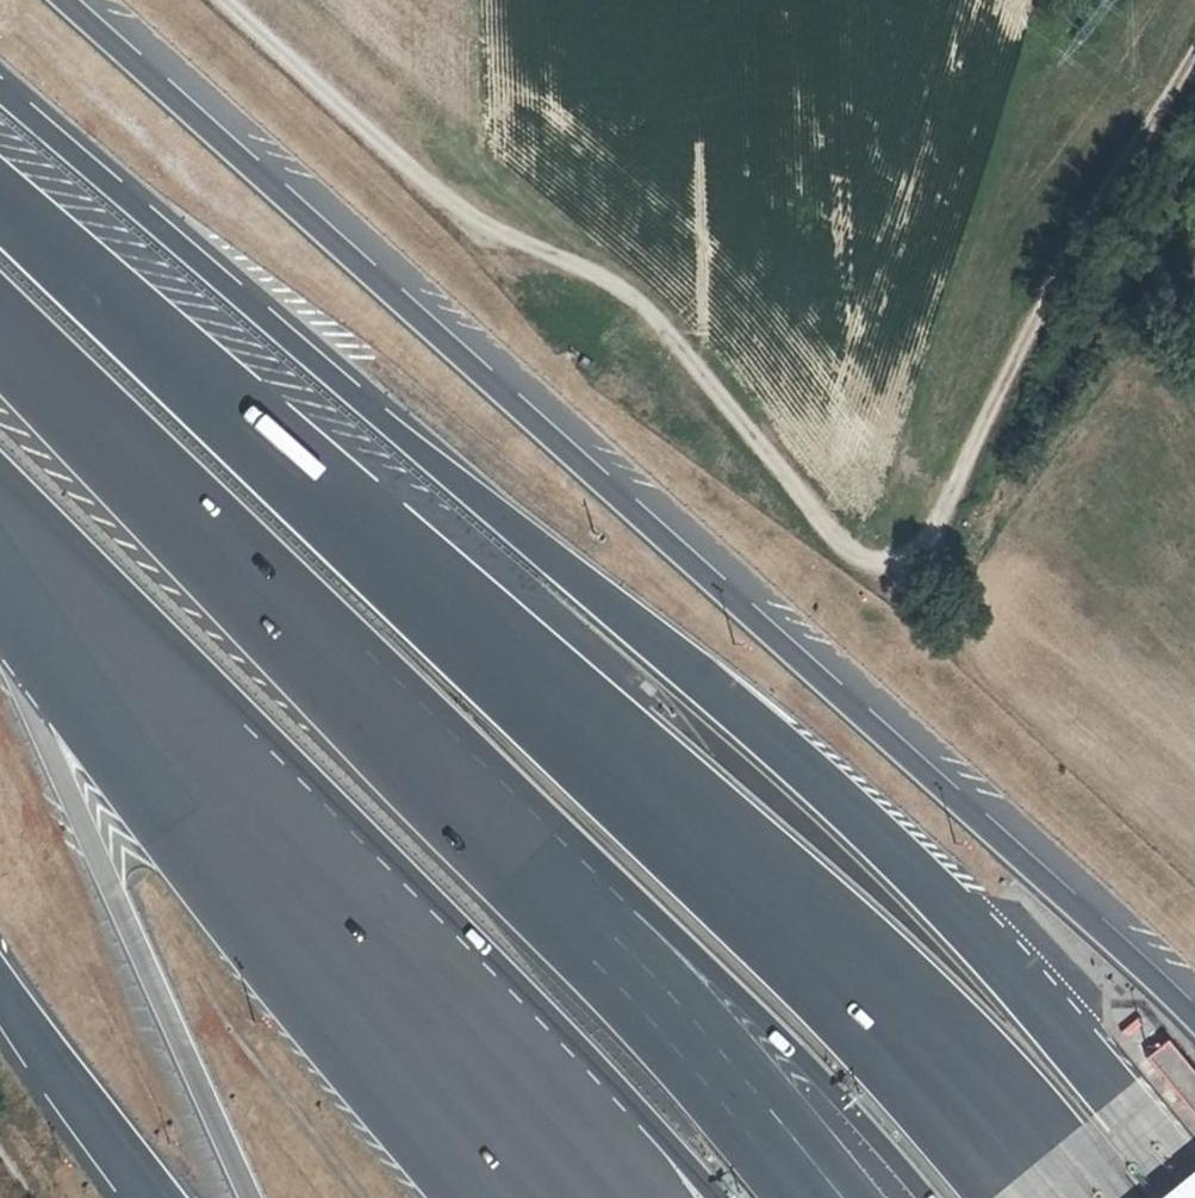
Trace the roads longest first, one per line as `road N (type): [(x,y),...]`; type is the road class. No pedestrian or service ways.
road 1 (motorway): [(1194,1183),(1015,974),(854,814),(0,88)]
road 2 (motorway): [(1194,1015),(68,0)]
road 3 (track): [(231,0),(421,177),(511,236),(599,261),(827,525),(870,559),(900,563),(933,530),(1080,239),(1194,53)]
road 4 (motorway): [(1068,1197),(910,1026),(0,199)]
road 5 (motorway): [(0,333),(550,879),(842,1197)]
road 6 (motorway): [(0,538),(214,773),(573,1197)]
road 7 (motorway): [(0,991),(150,1197)]

